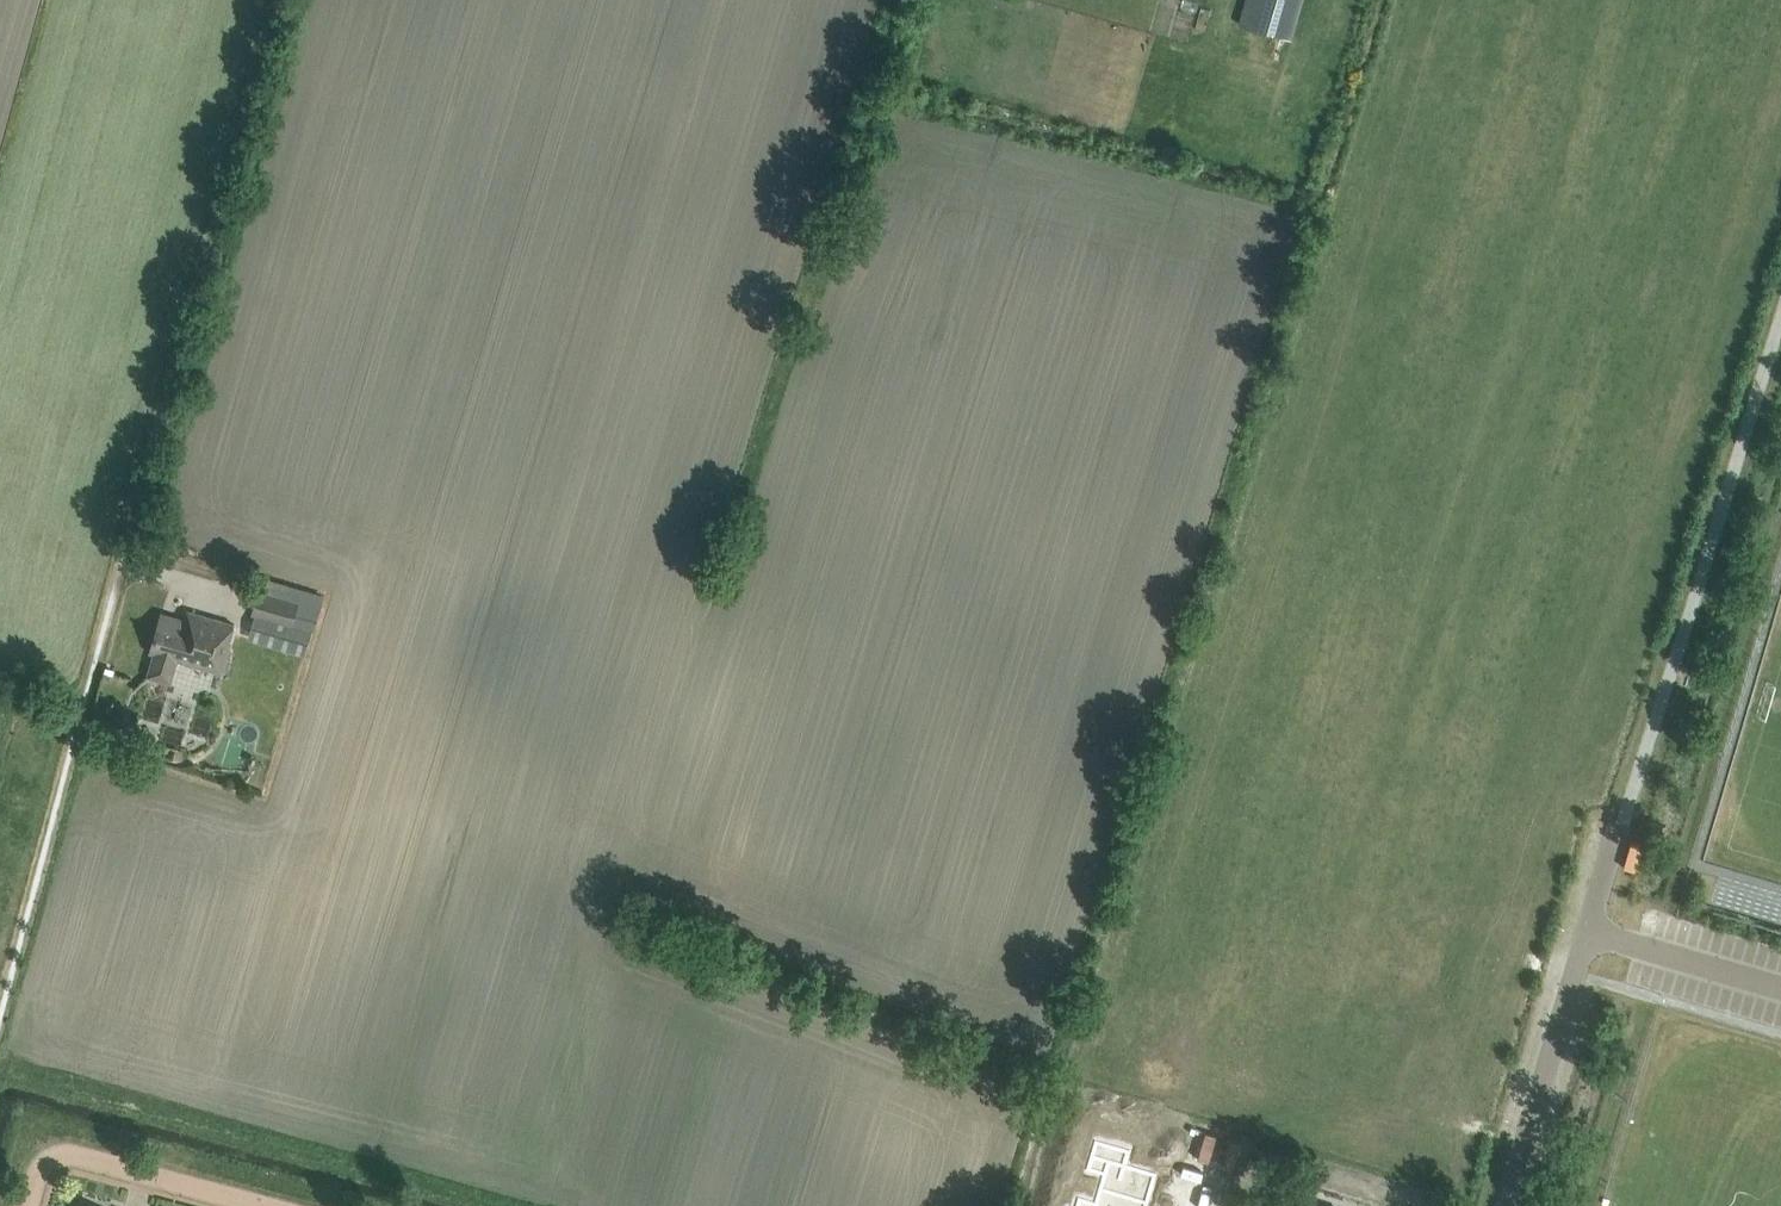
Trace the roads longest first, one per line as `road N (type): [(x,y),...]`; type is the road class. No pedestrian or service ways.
road 1 (residential): [(279,0),(122,562)]
road 2 (unclassified): [(1507,1205),(1623,824)]
road 3 (residential): [(260,1205),(80,1157),(49,1166),(30,1205)]

